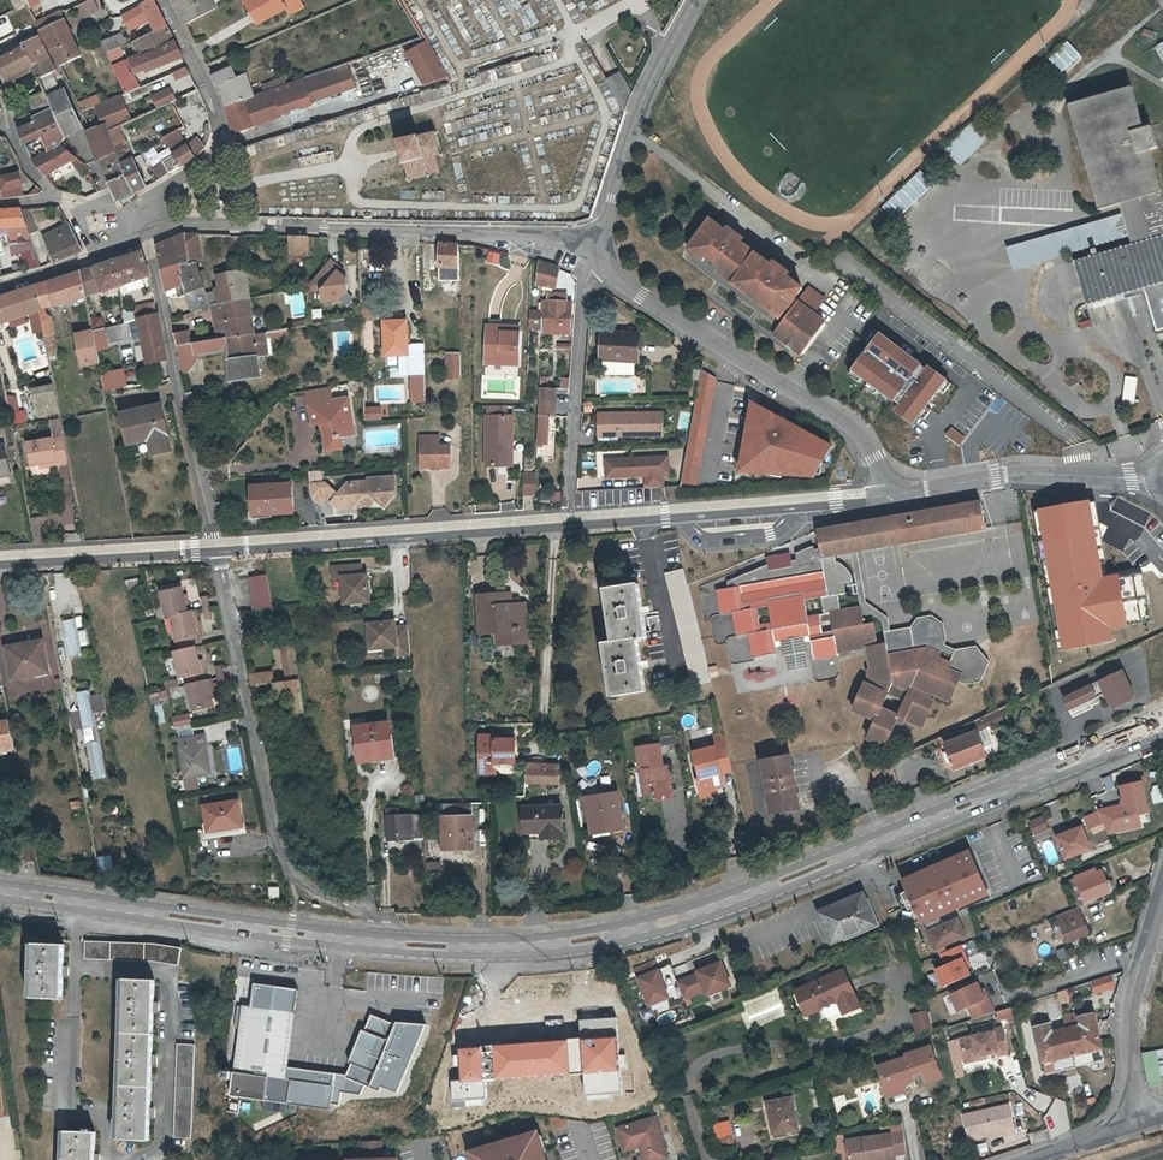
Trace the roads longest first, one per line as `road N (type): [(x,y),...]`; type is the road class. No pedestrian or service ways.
road 1 (primary): [(1162,724),(719,907),(519,945),(388,943)]
road 2 (residential): [(216,549),(287,864),(329,899),(378,921),(388,943)]
road 3 (residential): [(172,226),(421,234),(514,244),(593,267)]
road 4 (primary): [(388,943),(0,889)]
road 5 (residential): [(593,267),(843,419),(899,492)]
road 6 (residential): [(216,549),(569,524)]
road 7 (residential): [(569,524),(804,507),(899,492)]
road 8 (residential): [(216,549),(146,238)]
road 9 (residential): [(593,267),(645,93),(696,0)]
road 10 (residential): [(172,226),(163,190),(208,161),(218,137),(213,105),(161,0)]
road 11 (residential): [(569,524),(593,267)]
road 12 (residential): [(1153,474),(995,475),(899,492)]
road 13 (residential): [(1112,1126),(1129,1098),(1130,1003),(1162,886)]
road 14 (residential): [(0,562),(216,549)]
road 15 (residential): [(72,202),(29,167),(0,84)]
road 16 (residential): [(127,246),(0,288)]

